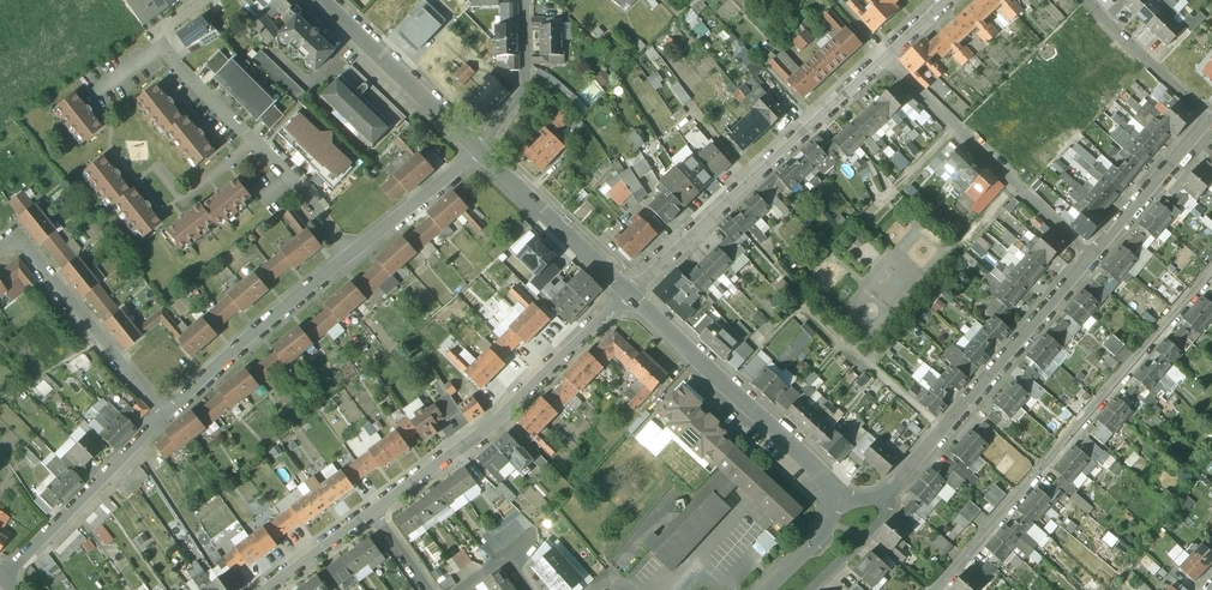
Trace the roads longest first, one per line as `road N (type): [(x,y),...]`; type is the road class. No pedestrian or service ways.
road 1 (residential): [(934,589),(1211,272)]
road 2 (residential): [(350,256),(286,174),(153,37),(201,0)]
road 3 (residential): [(628,295),(885,60)]
road 4 (residential): [(372,513),(506,418),(628,295)]
road 5 (residential): [(1095,257),(884,502)]
road 6 (residential): [(628,295),(838,499)]
road 7 (residential): [(1095,257),(885,60)]
road 8 (residential): [(165,415),(350,256)]
road 9 (residential): [(165,415),(25,248),(0,250)]
road 10 (residential): [(6,573),(165,415)]
road 11 (residential): [(323,0),(480,146)]
road 12 (residential): [(480,146),(628,295)]
road 13 (residential): [(1210,123),(1095,257)]
road 14 (residential): [(1086,0),(1210,123)]
road 15 (residential): [(350,256),(480,146)]
road 16 (residential): [(525,0),(525,84),(480,146)]
road 17 (residential): [(270,589),(372,513)]

